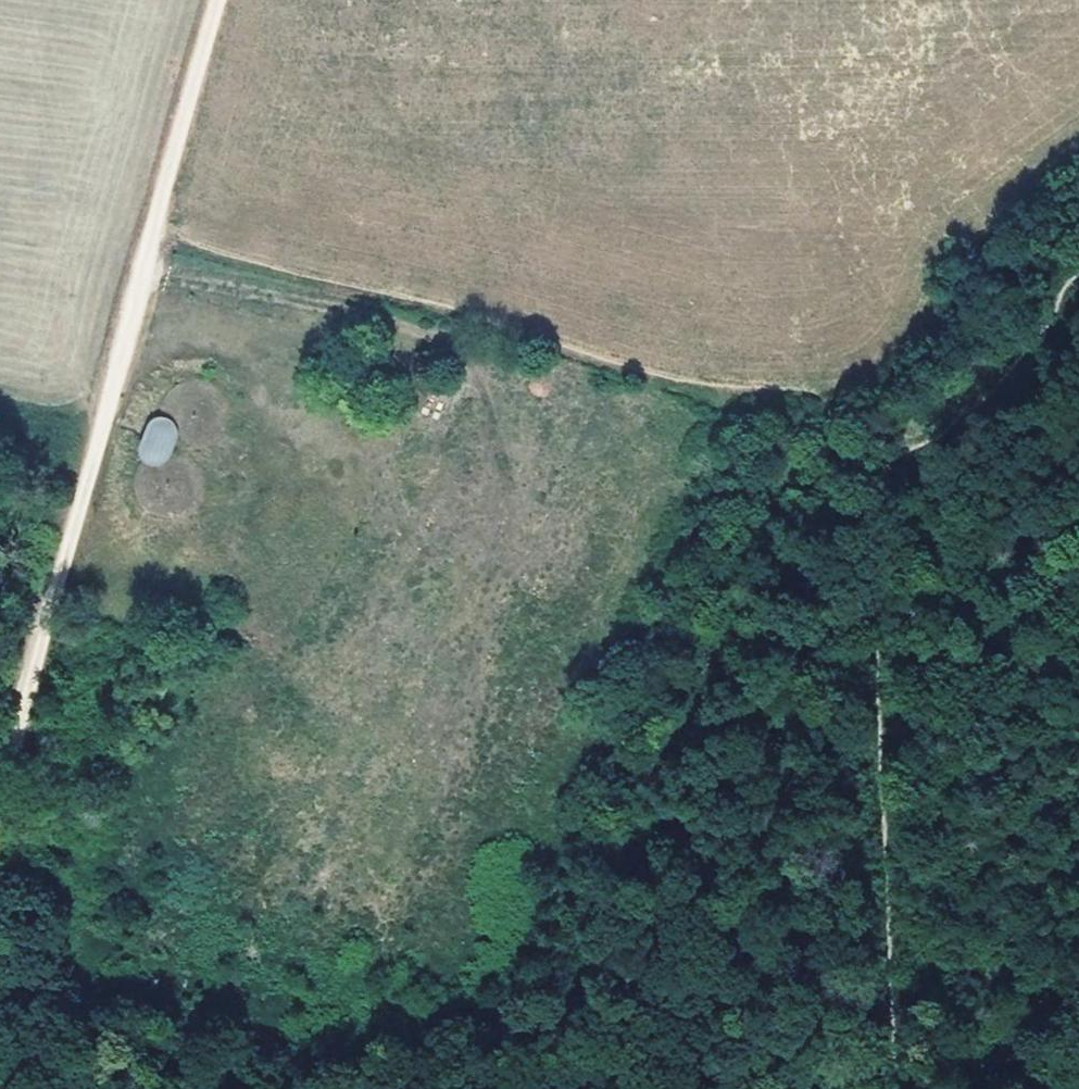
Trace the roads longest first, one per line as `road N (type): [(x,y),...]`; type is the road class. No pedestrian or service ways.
road 1 (track): [(154,235),(688,379),(806,395),(863,440),(891,476),(877,597),(896,1088)]
road 2 (track): [(1078,300),(891,476),(754,589),(617,858),(570,1011),(481,1078),(430,1088)]
road 3 (track): [(220,0),(0,782)]
road 4 (track): [(1078,756),(891,476)]
road 5 (track): [(143,273),(428,330)]

